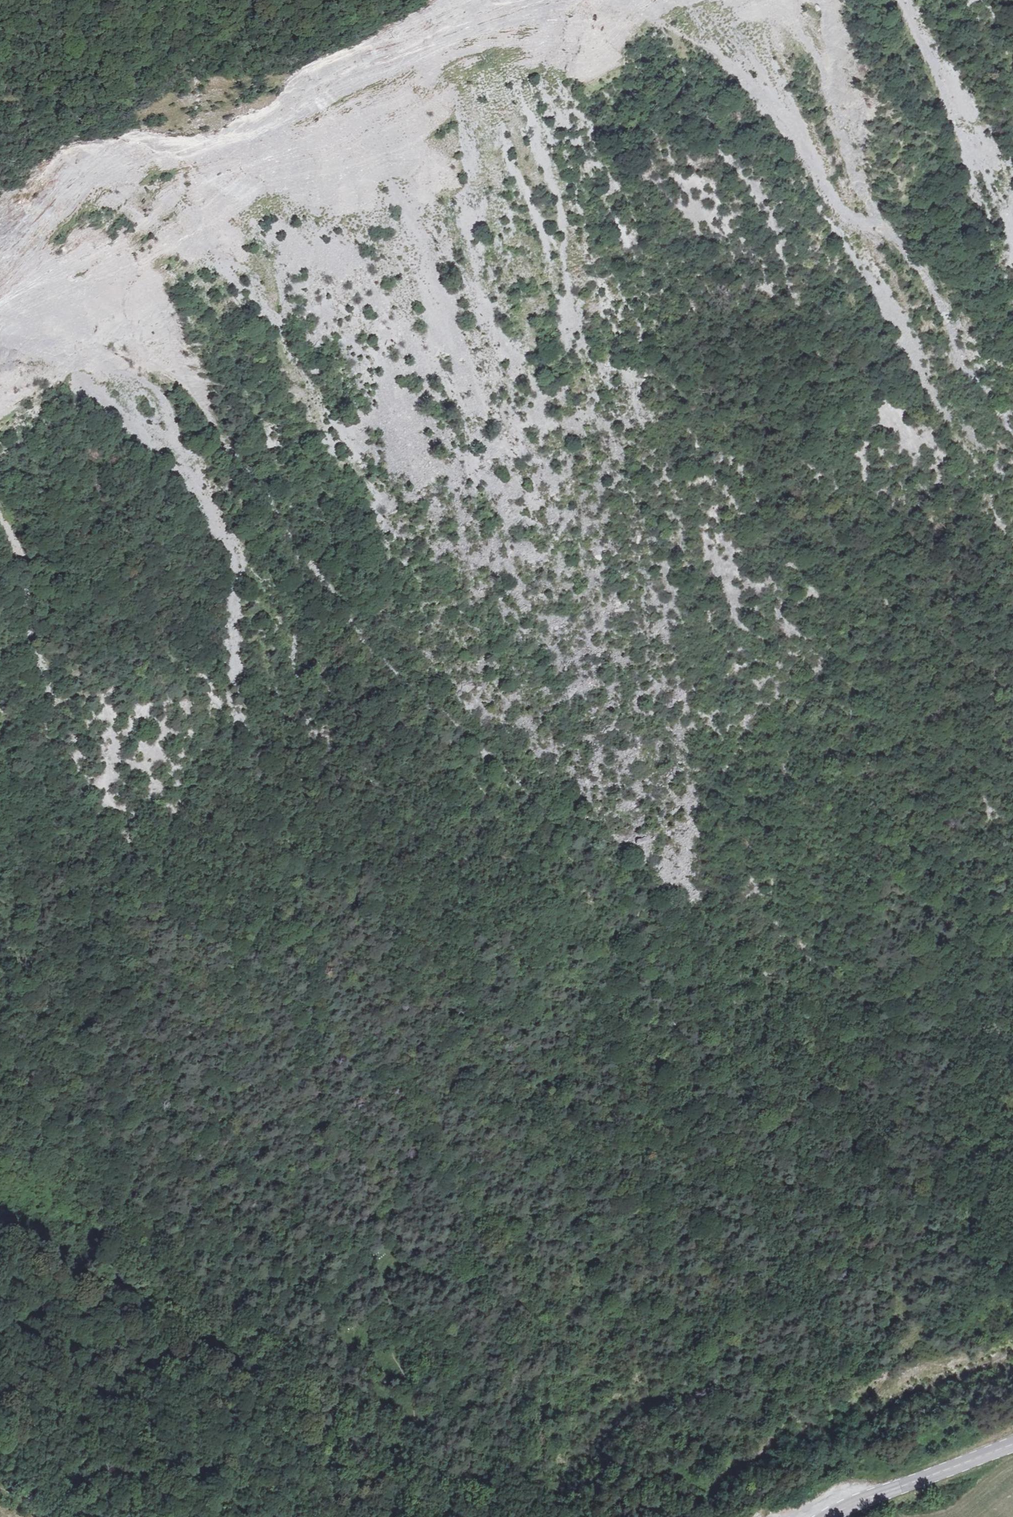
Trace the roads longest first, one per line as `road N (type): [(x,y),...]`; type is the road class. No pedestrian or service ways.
road 1 (track): [(87,1230),(285,1364),(431,1484),(490,1516)]
road 2 (track): [(713,1516),(705,1494),(734,1461),(808,1425),(866,1414)]
road 3 (secondary): [(1012,1442),(829,1516)]

